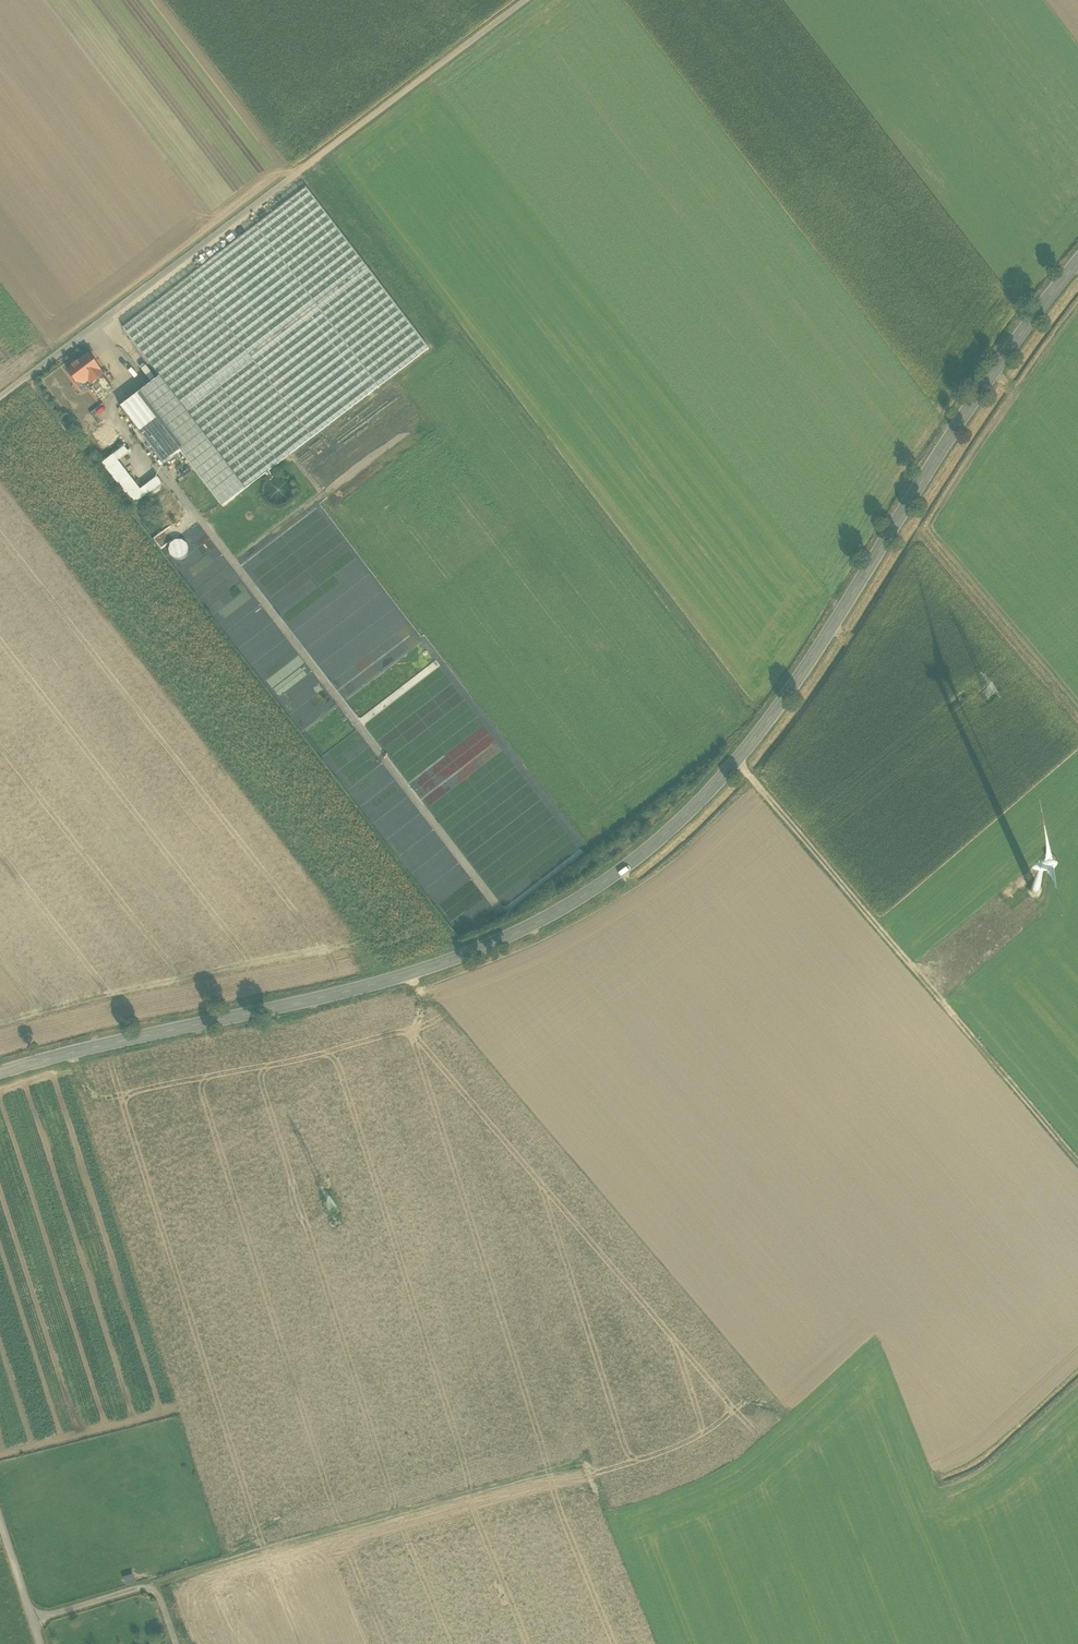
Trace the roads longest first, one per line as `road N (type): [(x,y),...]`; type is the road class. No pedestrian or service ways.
road 1 (tertiary): [(0,1073),(406,975),(494,944),(621,870),(737,761),(980,392),(1077,262)]
road 2 (track): [(494,944),(117,404),(126,389),(85,333)]
road 3 (track): [(525,0),(0,398)]
road 4 (track): [(737,761),(1077,1162)]
road 5 (track): [(33,1621),(150,1589),(176,1643)]
road 6 (track): [(0,1520),(40,1643)]

